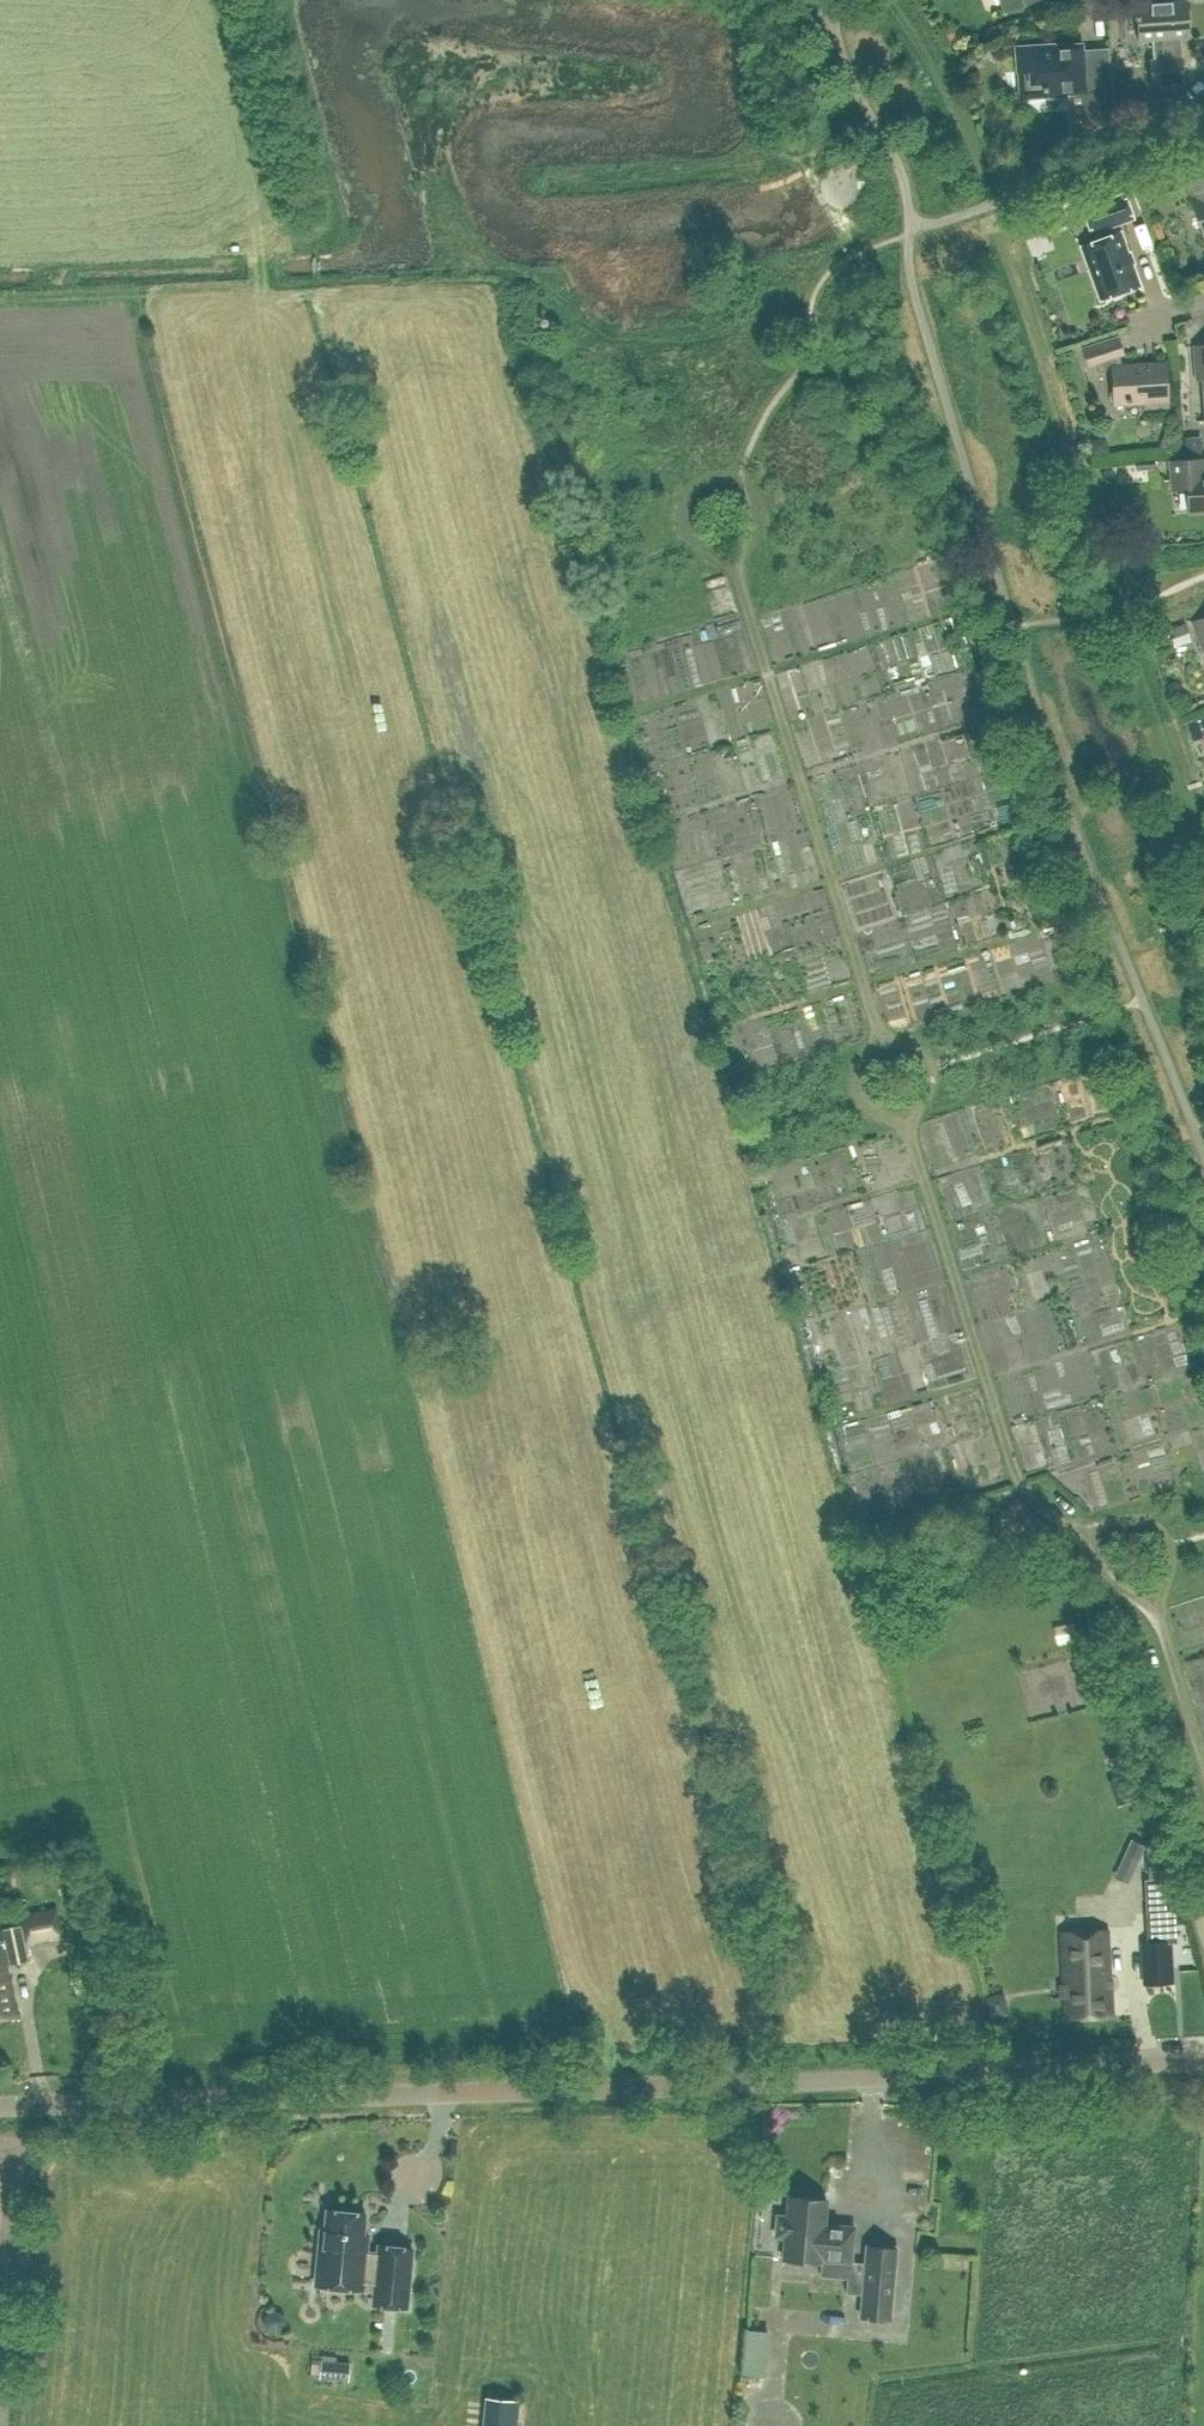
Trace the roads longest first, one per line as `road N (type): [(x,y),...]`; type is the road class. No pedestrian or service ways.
road 1 (unclassified): [(0,2101),(1203,2057)]

